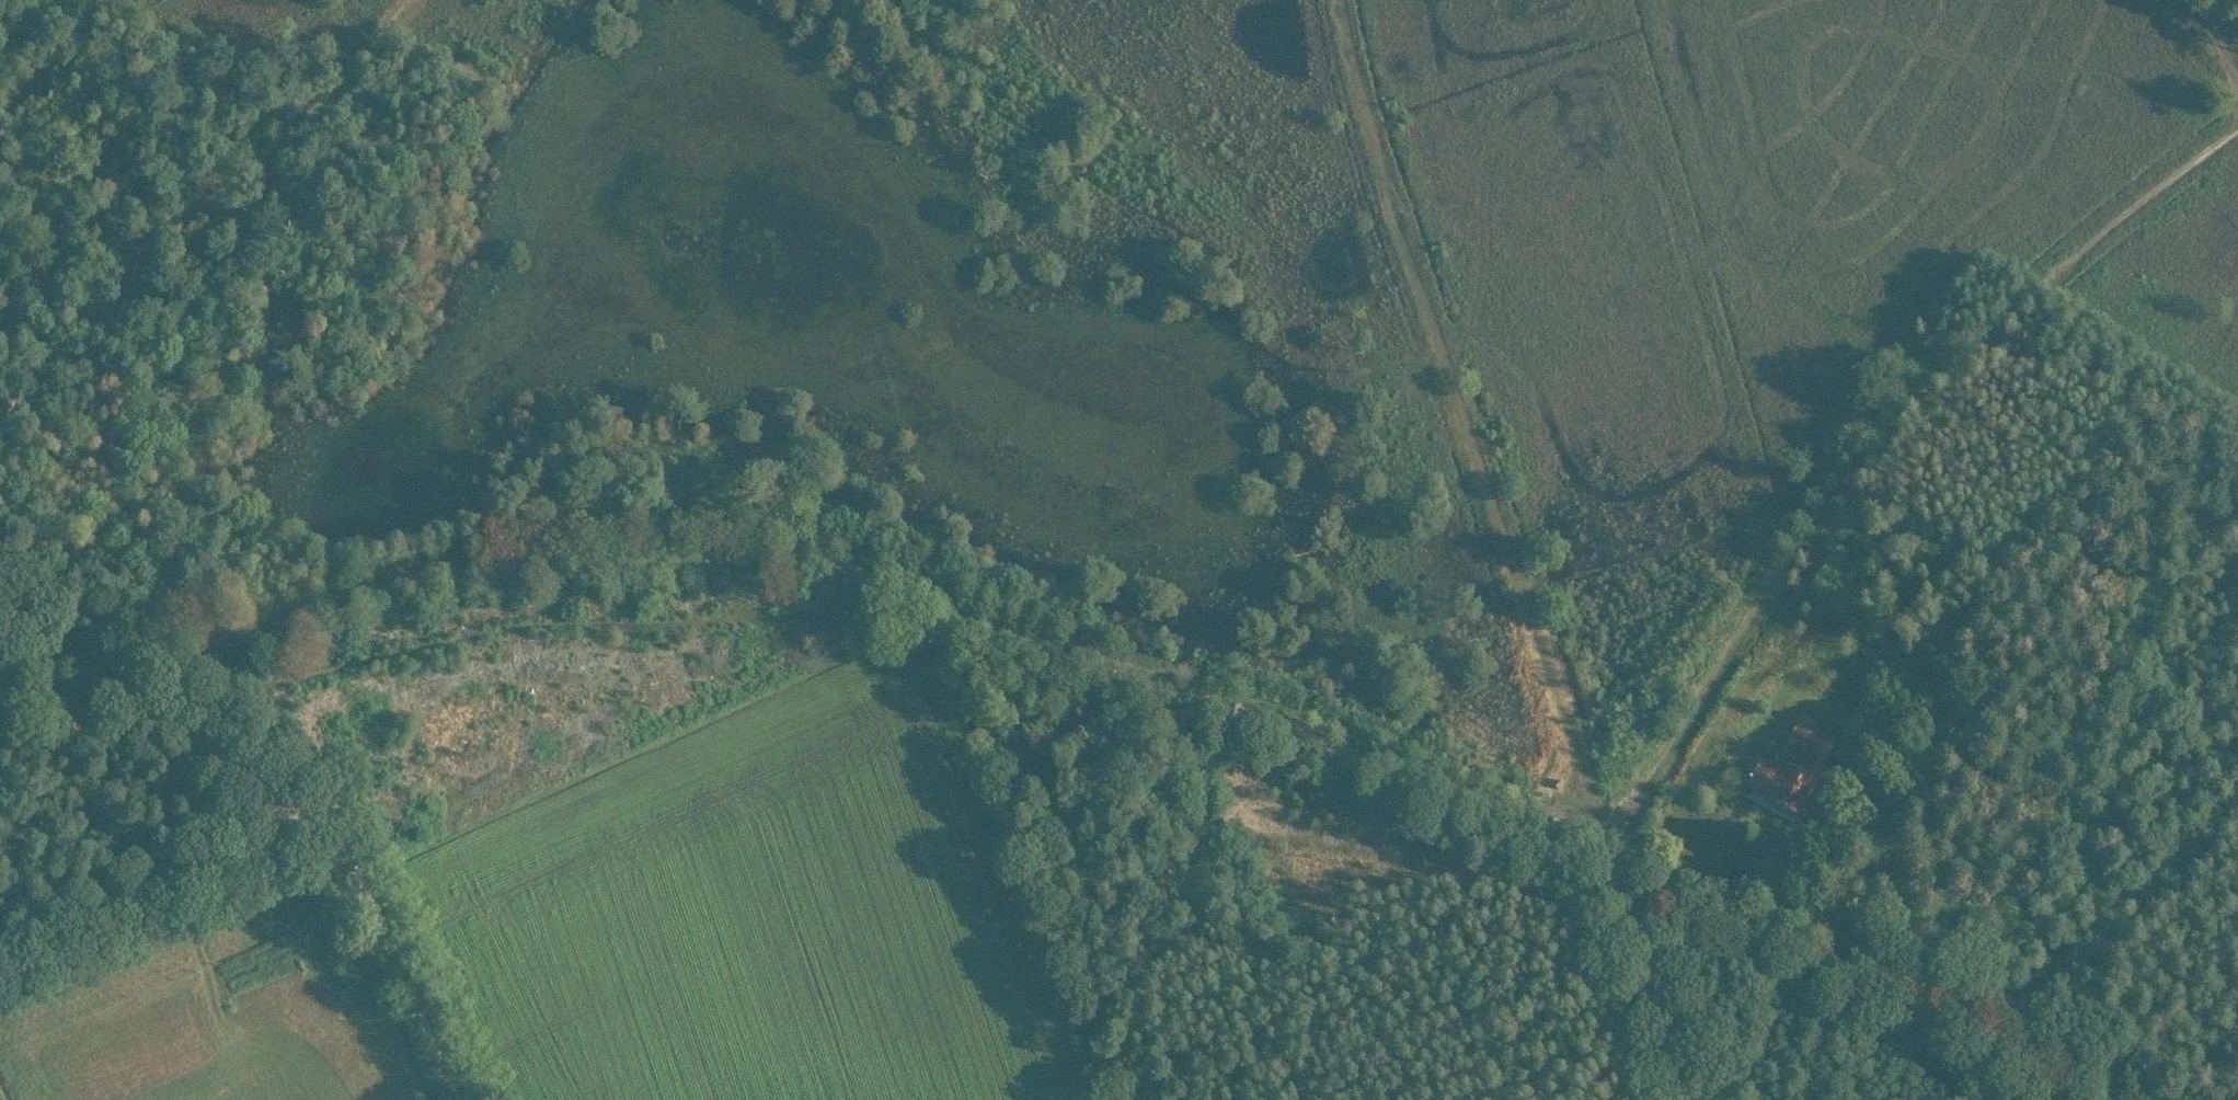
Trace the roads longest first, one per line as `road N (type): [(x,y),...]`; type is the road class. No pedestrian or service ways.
road 1 (track): [(1169,688),(870,579),(685,559),(412,586),(333,603),(102,683)]
road 2 (track): [(2237,133),(2089,250),(1929,392),(1804,544),(1610,836)]
road 3 (track): [(1340,0),(1354,73),(1610,836)]
road 4 (track): [(450,1099),(318,829),(102,683)]
road 5 (track): [(2083,1099),(1605,844)]
road 6 (track): [(1610,836),(1605,844),(1528,825),(1169,688)]
road 7 (track): [(1169,688),(1173,740),(1296,1099)]
road 8 (track): [(102,683),(0,613)]

